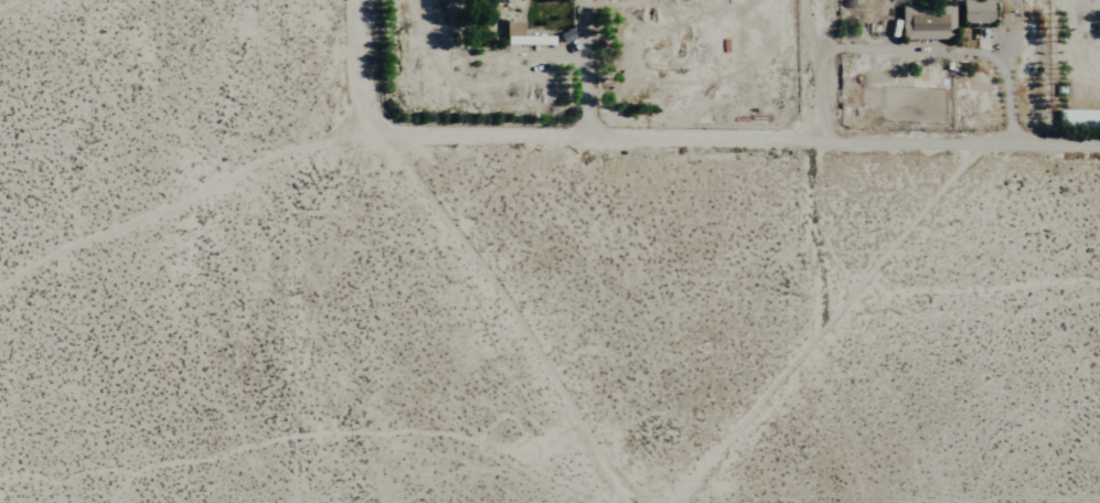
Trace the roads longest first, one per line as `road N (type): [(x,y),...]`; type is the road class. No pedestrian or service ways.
road 1 (residential): [(1099,145),(362,133)]
road 2 (track): [(362,133),(259,162),(0,286)]
road 3 (residential): [(820,0),(822,143)]
road 4 (residential): [(362,133),(359,0)]

